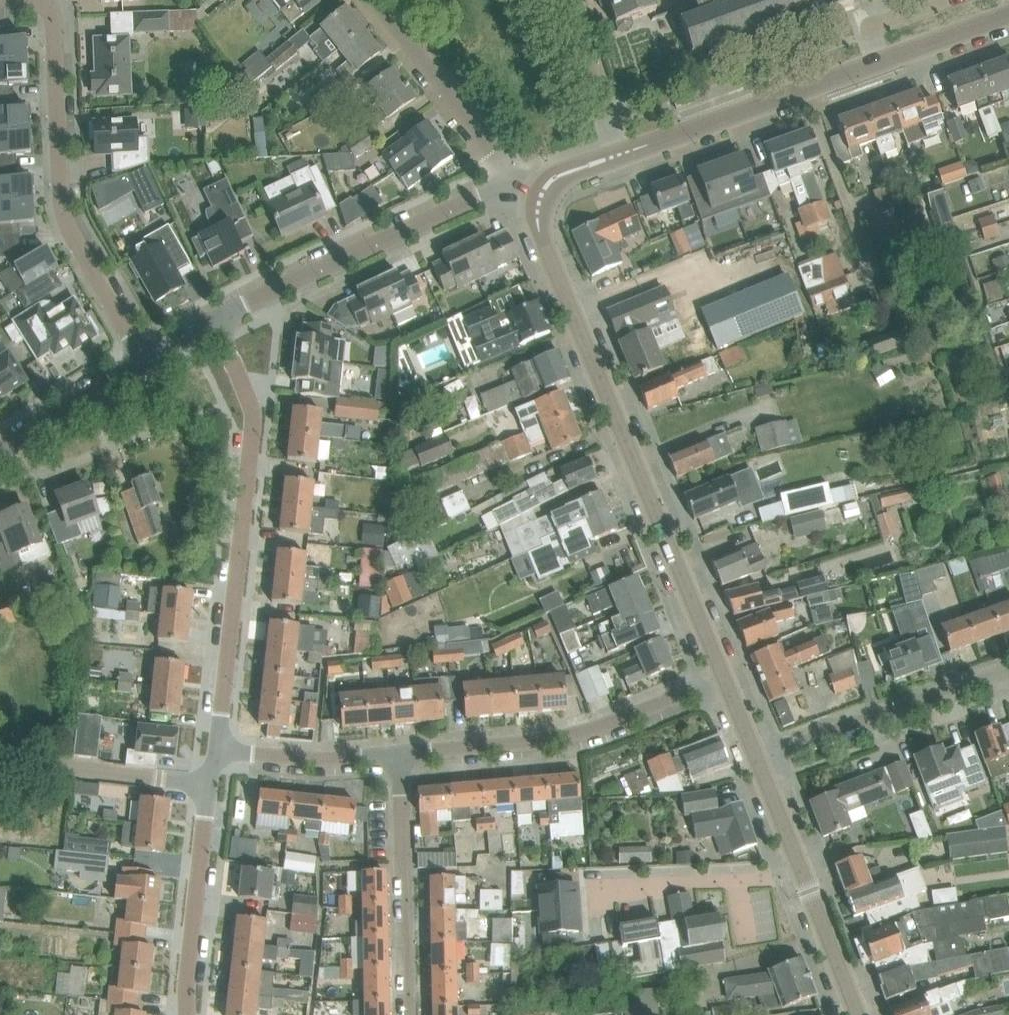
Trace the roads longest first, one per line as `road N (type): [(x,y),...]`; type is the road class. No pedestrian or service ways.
road 1 (tertiary): [(725,679),(540,231),(541,195)]
road 2 (residential): [(221,749),(253,415),(249,387),(213,322)]
road 3 (residential): [(38,0),(54,24),(65,217),(144,359)]
road 4 (residential): [(213,322),(476,198),(541,195)]
road 5 (residential): [(398,754),(574,734),(725,679)]
road 6 (tertiary): [(619,155),(884,61)]
road 7 (residential): [(185,1014),(207,787),(221,749)]
road 8 (residential): [(755,757),(1008,673)]
road 9 (residential): [(405,1014),(398,754)]
road 10 (residential): [(541,195),(376,0)]
road 11 (residential): [(221,749),(302,758),(398,754)]
road 12 (residential): [(0,452),(144,359)]
road 13 (residential): [(619,155),(567,0)]
road 14 (tertiary): [(858,1014),(804,877)]
road 15 (residential): [(736,881),(600,894)]
road 16 (tertiary): [(884,61),(1008,15)]
road 17 (tertiary): [(804,877),(755,757)]

